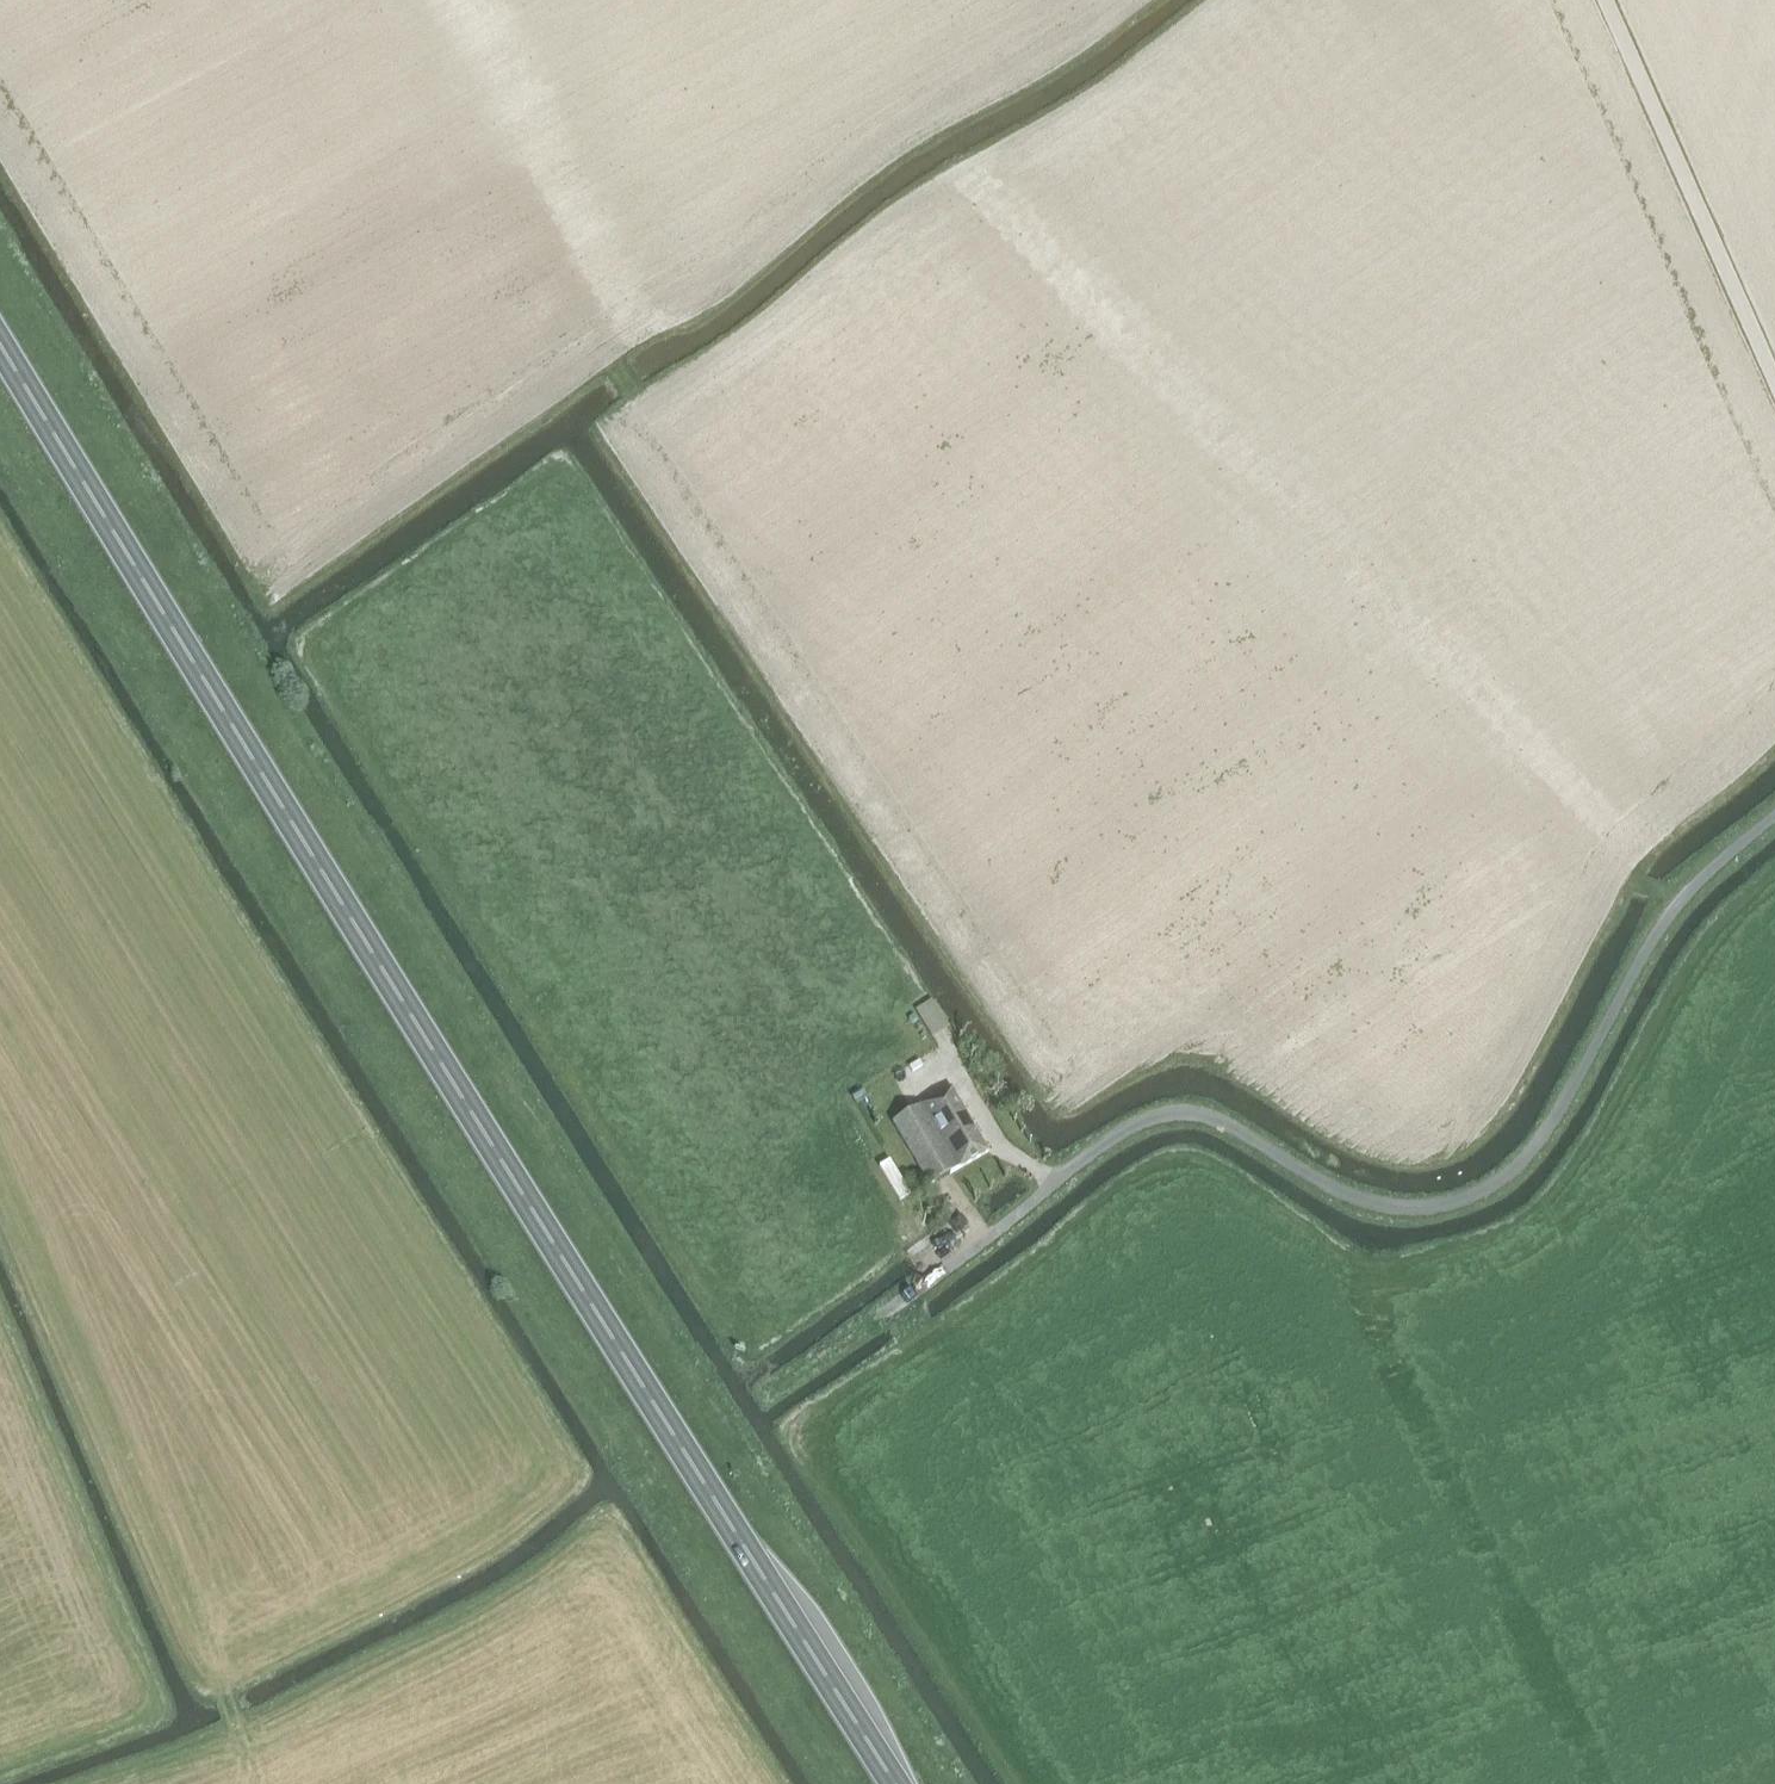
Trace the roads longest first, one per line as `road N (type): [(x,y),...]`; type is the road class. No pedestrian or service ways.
road 1 (trunk): [(896,1783),(572,1276),(0,344)]
road 2 (unclassified): [(1059,1179),(1143,1121),(1194,1114),(1371,1201),(1426,1206),(1486,1189),(1555,1117),(1656,933),(1710,870),(1774,814)]
road 3 (track): [(1605,0),(1774,381)]

